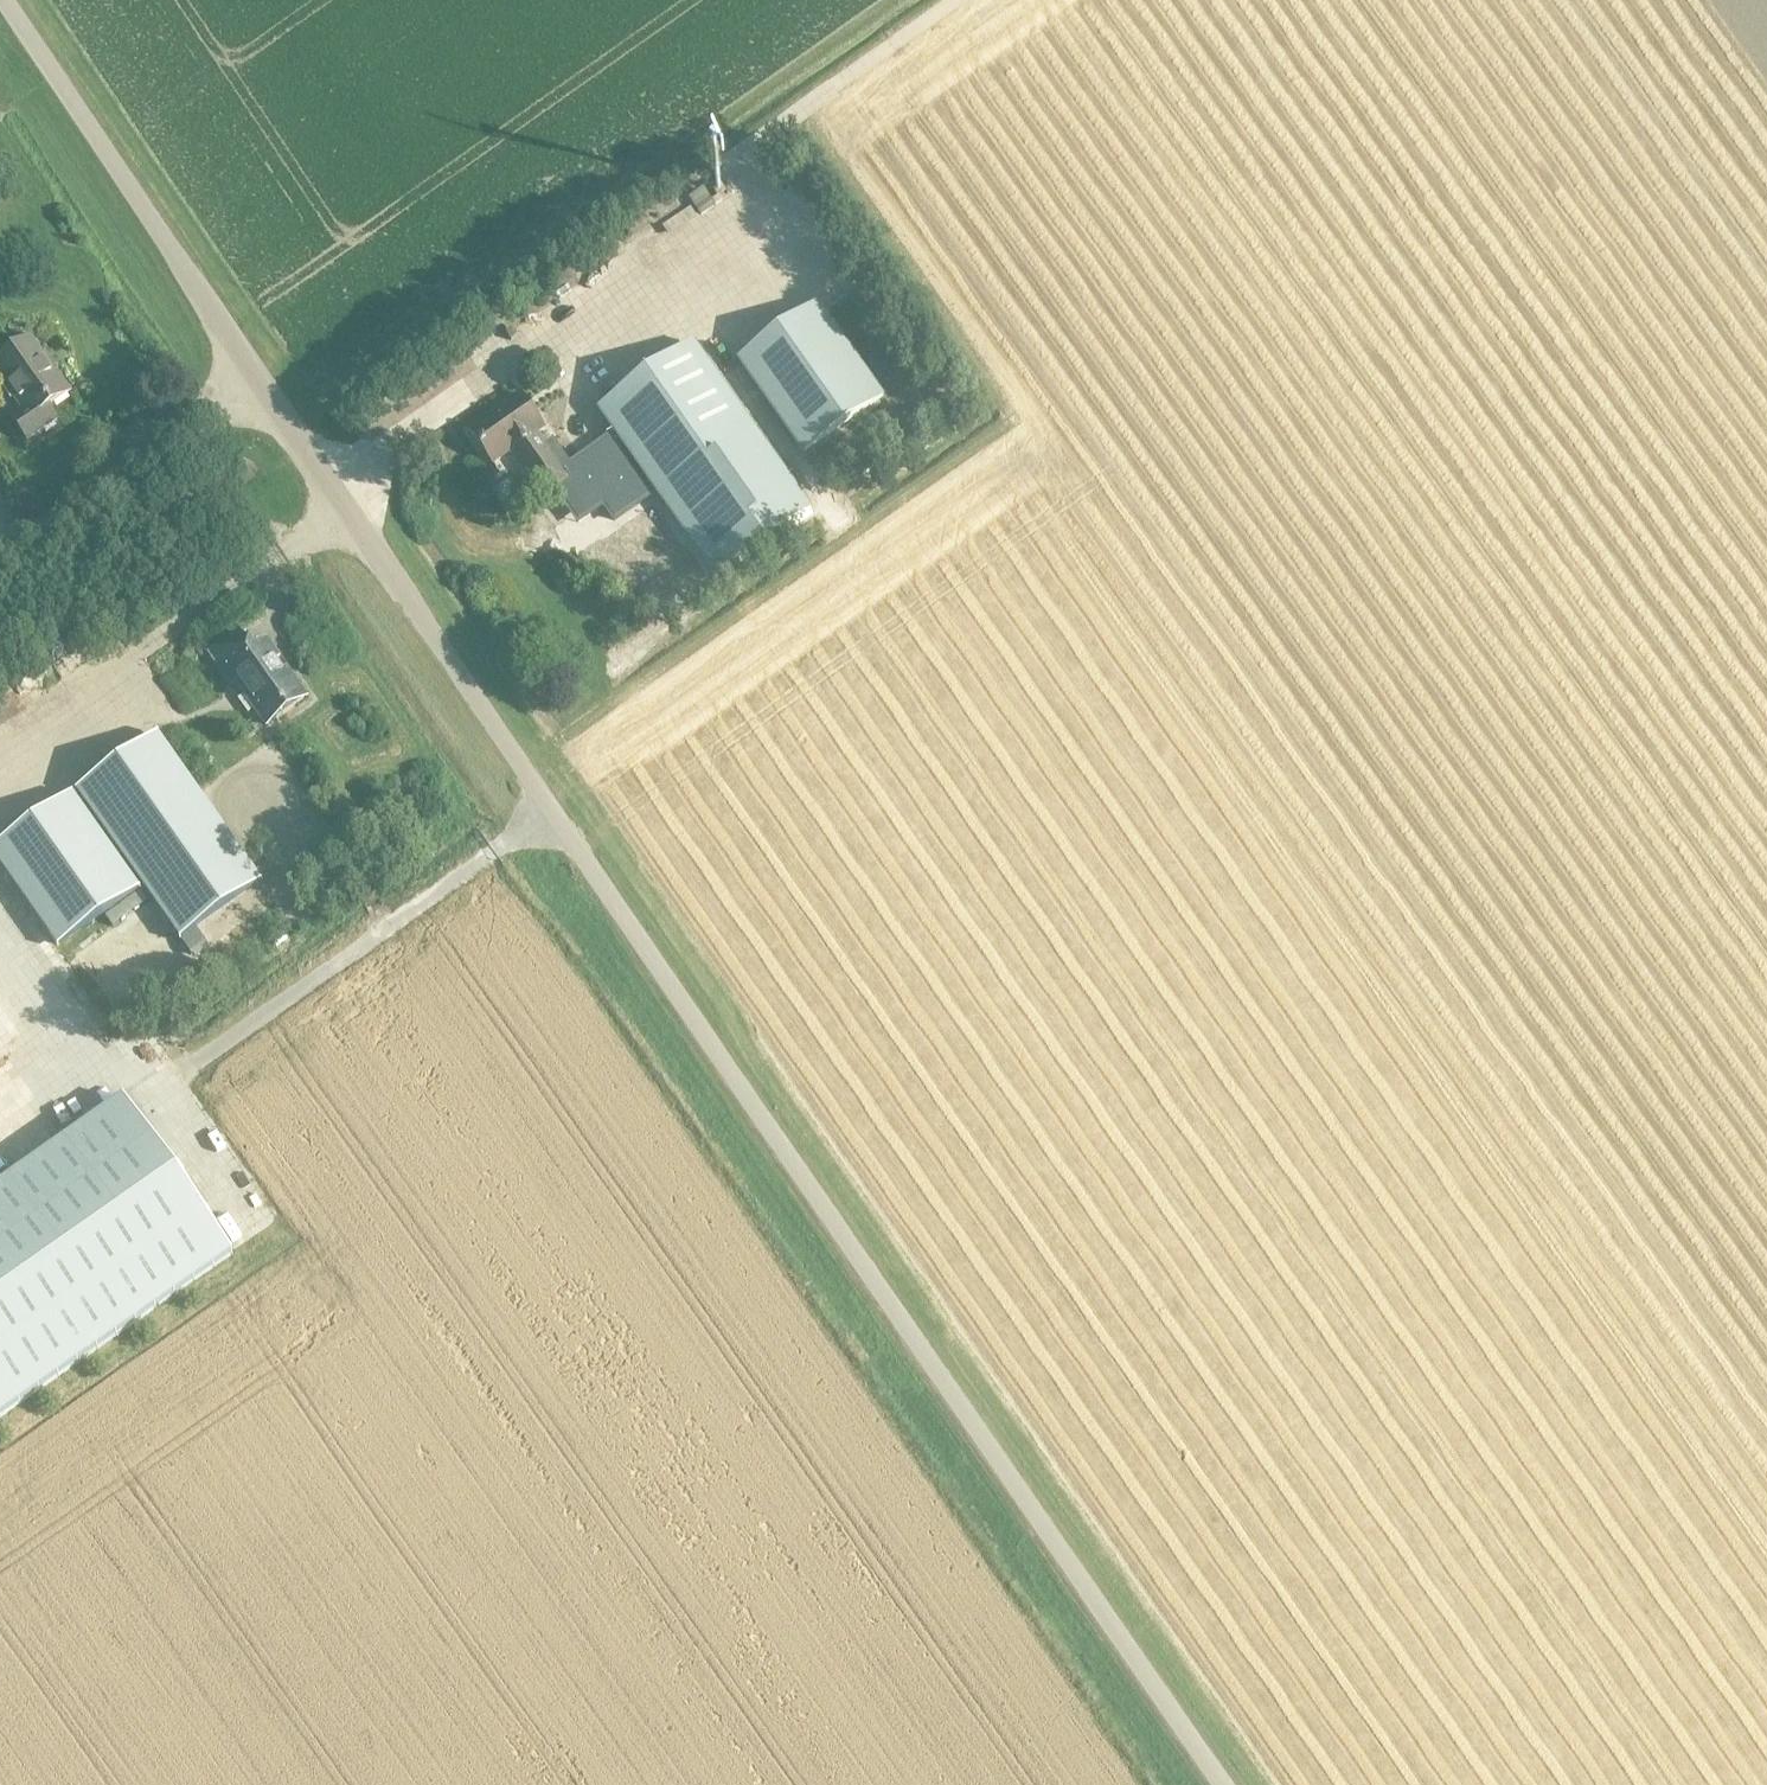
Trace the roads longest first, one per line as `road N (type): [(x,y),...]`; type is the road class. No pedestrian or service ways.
road 1 (unclassified): [(1226,1784),(344,506),(7,0)]

